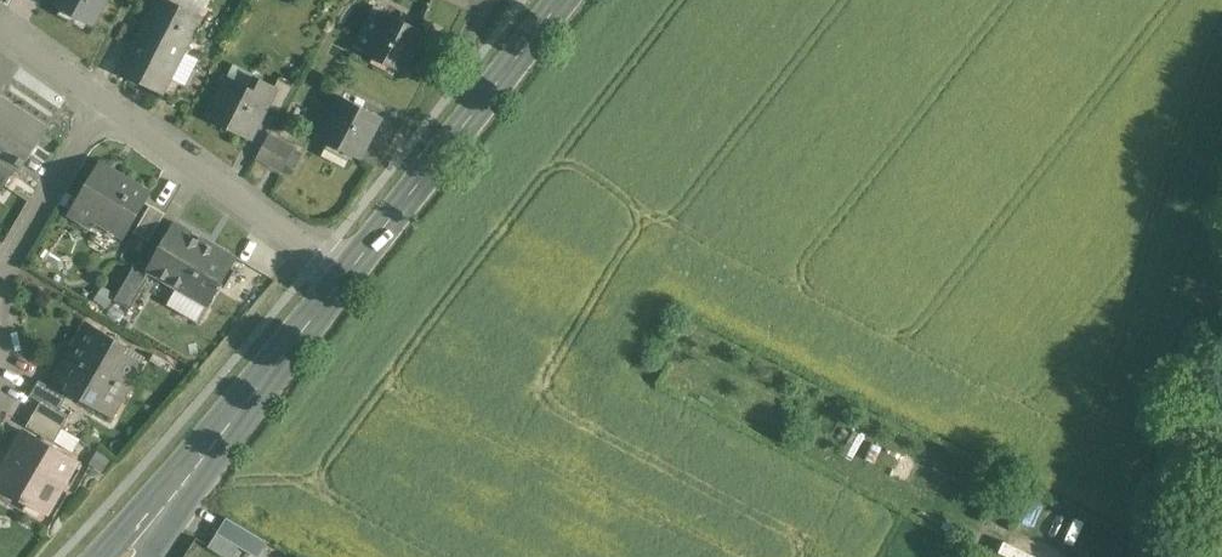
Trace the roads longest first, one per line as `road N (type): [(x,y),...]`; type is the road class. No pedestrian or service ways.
road 1 (tertiary): [(132,556),(357,262)]
road 2 (tertiary): [(357,262),(563,0)]
road 3 (residential): [(357,262),(112,106)]
road 4 (residential): [(1140,556),(1221,288)]
road 5 (residential): [(112,106),(68,167),(0,297)]
road 6 (residential): [(112,106),(0,25)]

